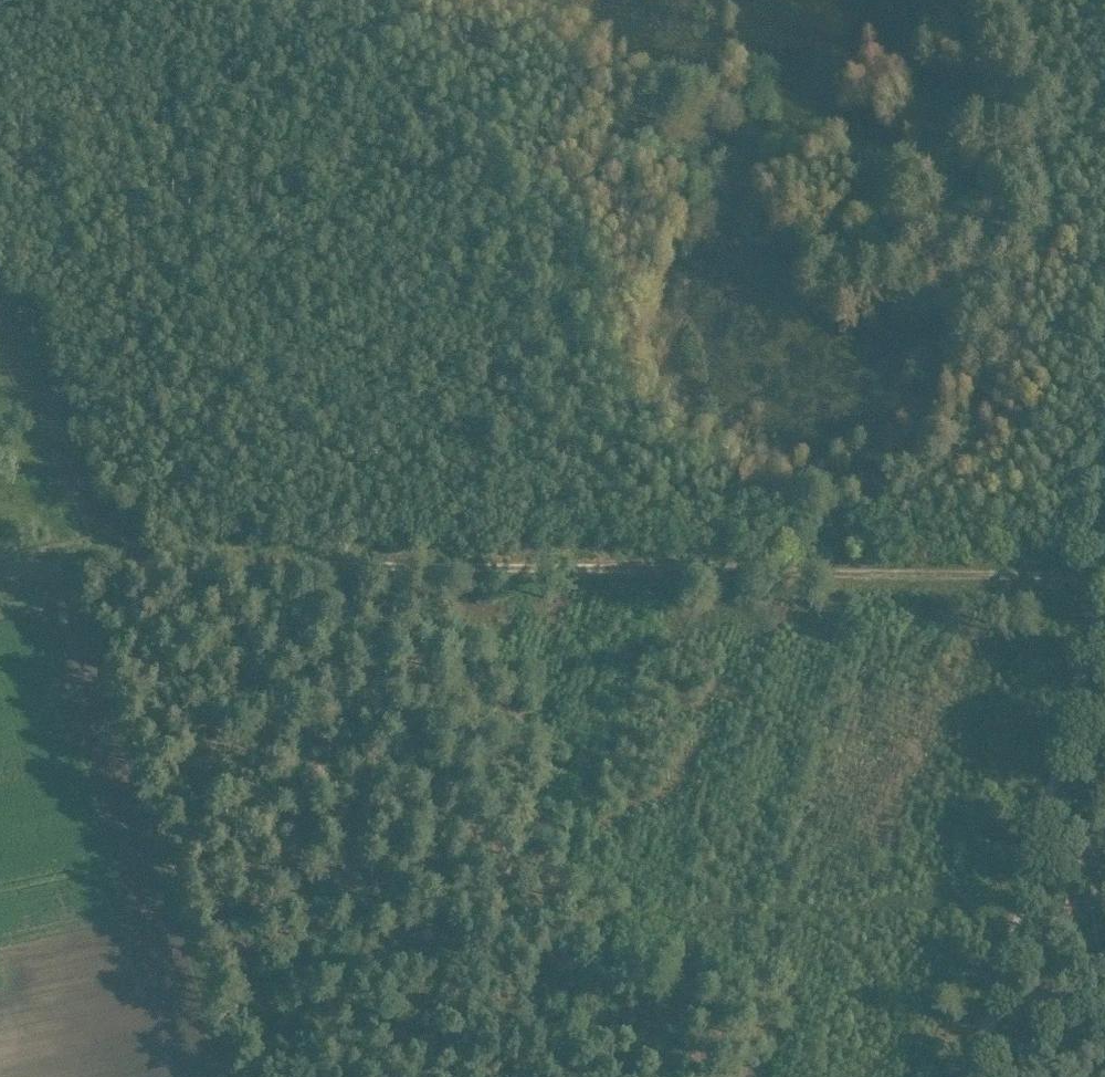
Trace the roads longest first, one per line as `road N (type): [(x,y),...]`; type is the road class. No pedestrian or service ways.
road 1 (track): [(1104,569),(1018,576),(150,561)]
road 2 (track): [(1104,547),(1094,618),(959,1076)]
road 3 (track): [(113,557),(0,328)]

